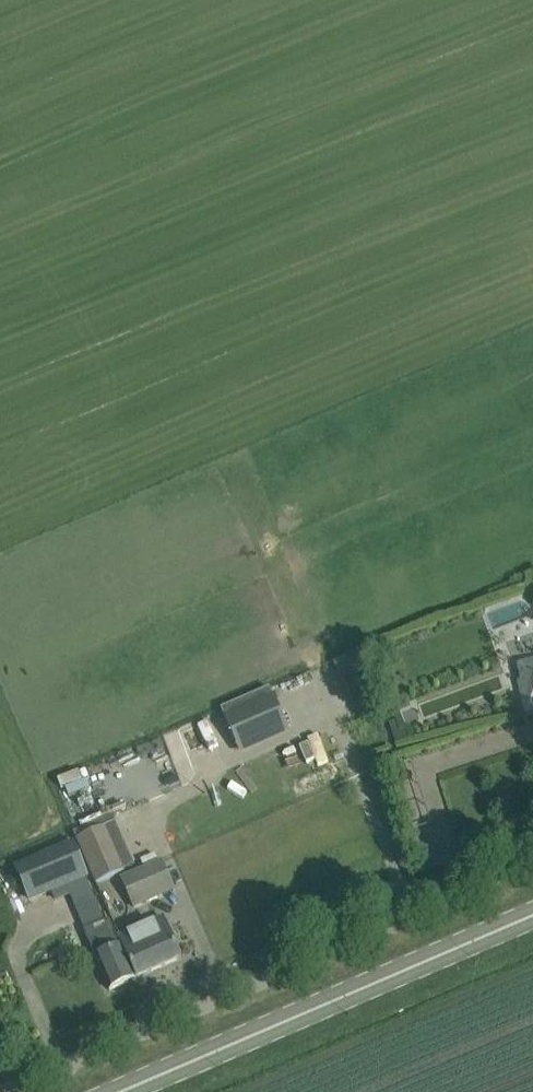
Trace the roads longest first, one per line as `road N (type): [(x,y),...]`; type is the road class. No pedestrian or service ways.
road 1 (unclassified): [(0,1091),(532,863)]
road 2 (secondary): [(119,1091),(532,915)]

